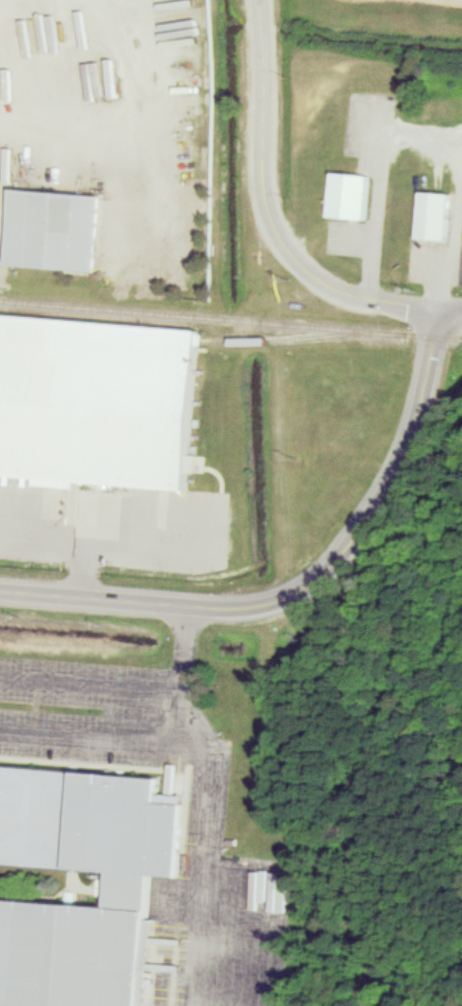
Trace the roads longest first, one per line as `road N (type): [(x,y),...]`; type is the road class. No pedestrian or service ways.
road 1 (residential): [(256,0),(263,203),(286,248),(321,283),(367,303),(436,307)]
road 2 (residential): [(436,307),(426,385),(401,470),(334,573),(296,603)]
road 3 (residential): [(296,603),(260,608),(0,589)]

